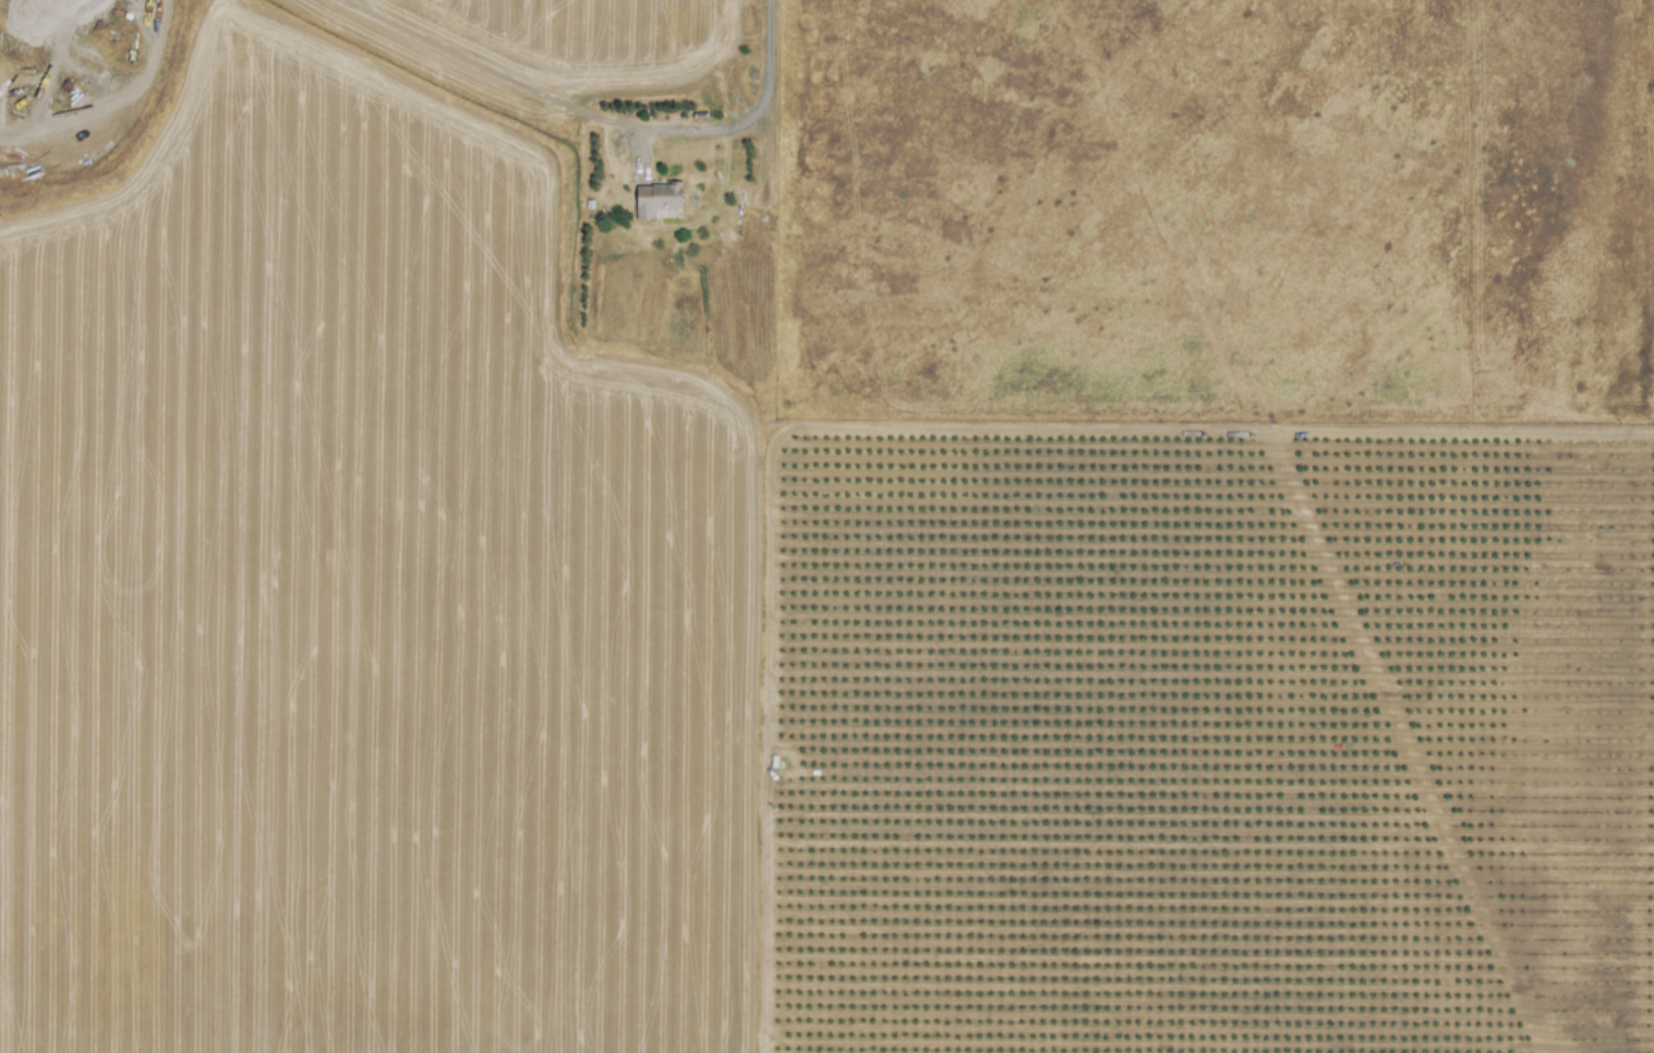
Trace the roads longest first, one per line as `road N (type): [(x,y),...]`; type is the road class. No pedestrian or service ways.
road 1 (track): [(768,0),(759,119),(744,129),(638,133),(612,129),(349,0)]

